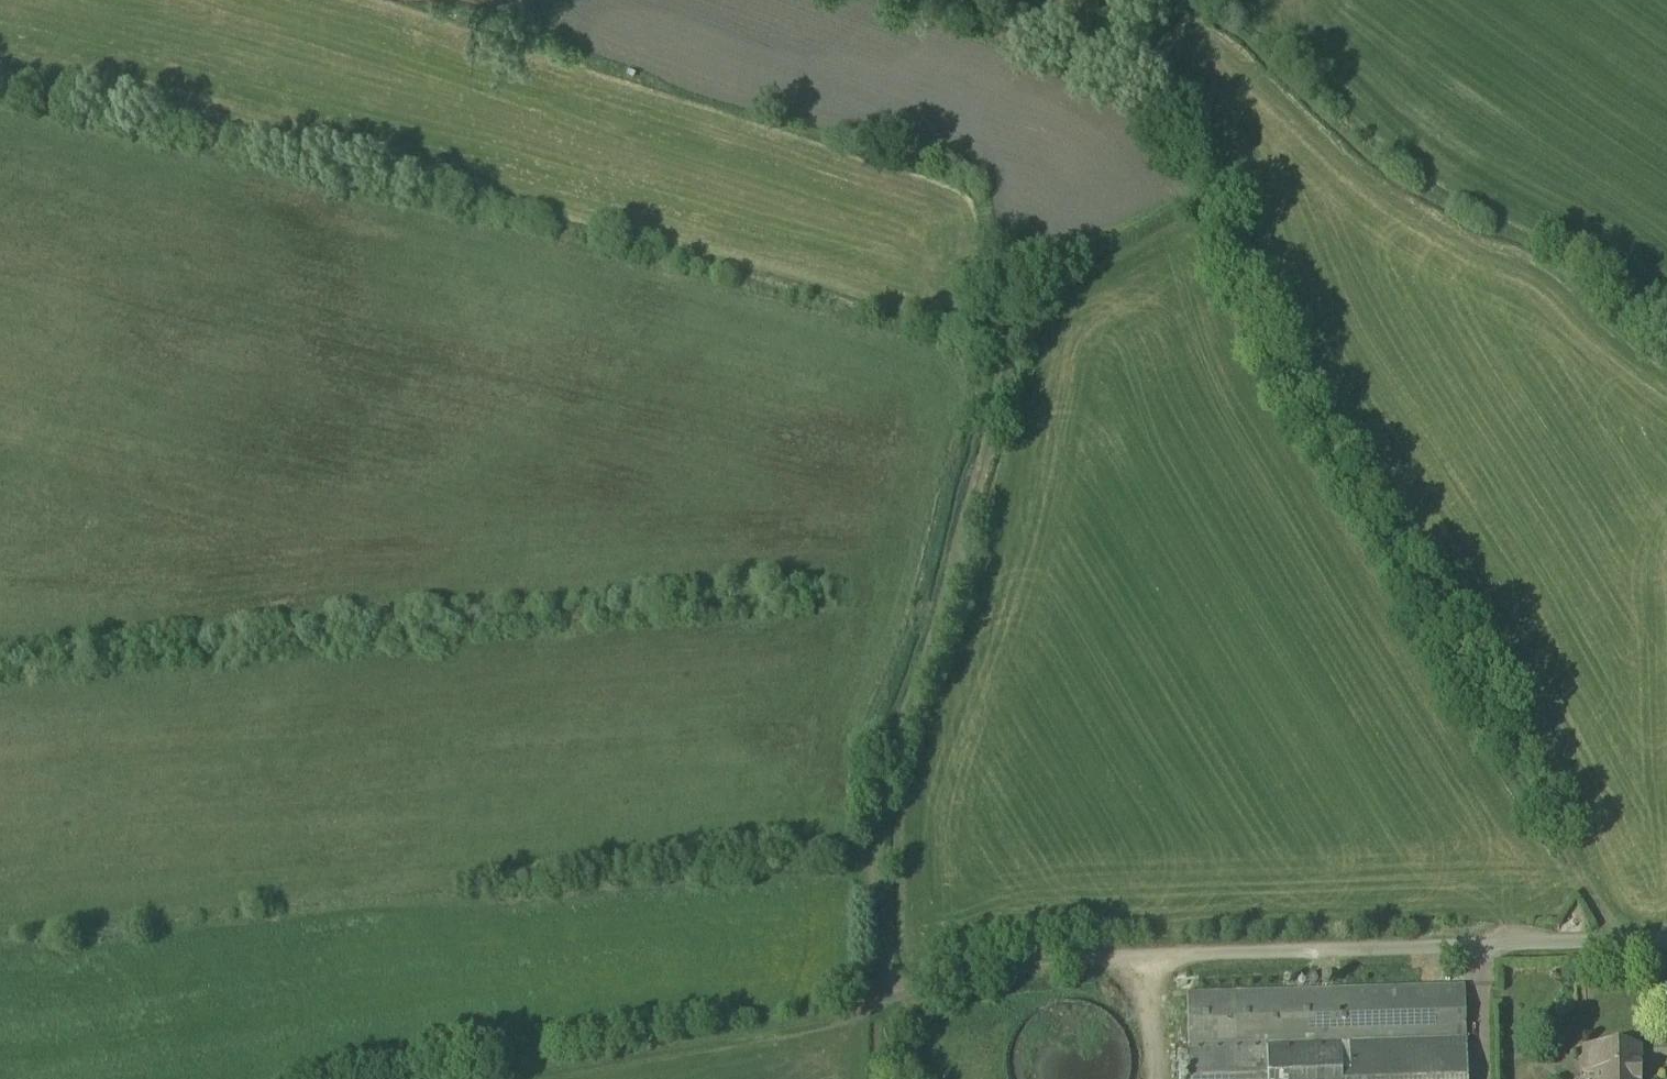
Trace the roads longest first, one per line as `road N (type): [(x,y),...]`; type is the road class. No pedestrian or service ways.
road 1 (unclassified): [(1666,942),(1193,953)]
road 2 (track): [(888,998),(1060,955),(1193,953)]

